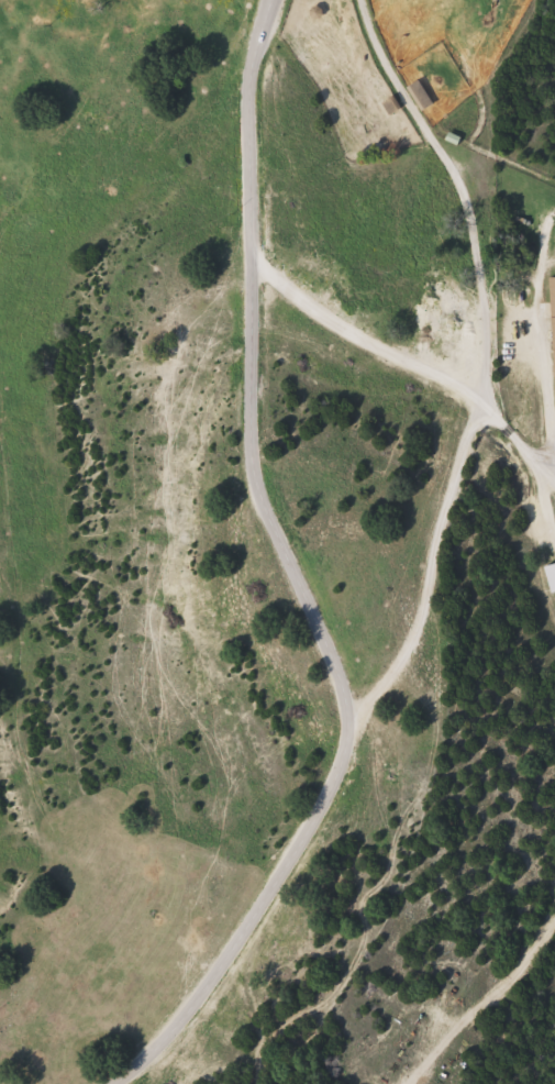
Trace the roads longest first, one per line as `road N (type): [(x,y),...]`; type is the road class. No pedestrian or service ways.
road 1 (residential): [(480,420),(363,696),(275,561),(258,484),(248,265)]
road 2 (residential): [(363,696),(289,851),(204,996),(134,1070),(103,1083)]
road 3 (residential): [(248,265),(480,420)]
road 4 (residential): [(248,265),(251,62),(272,0)]

